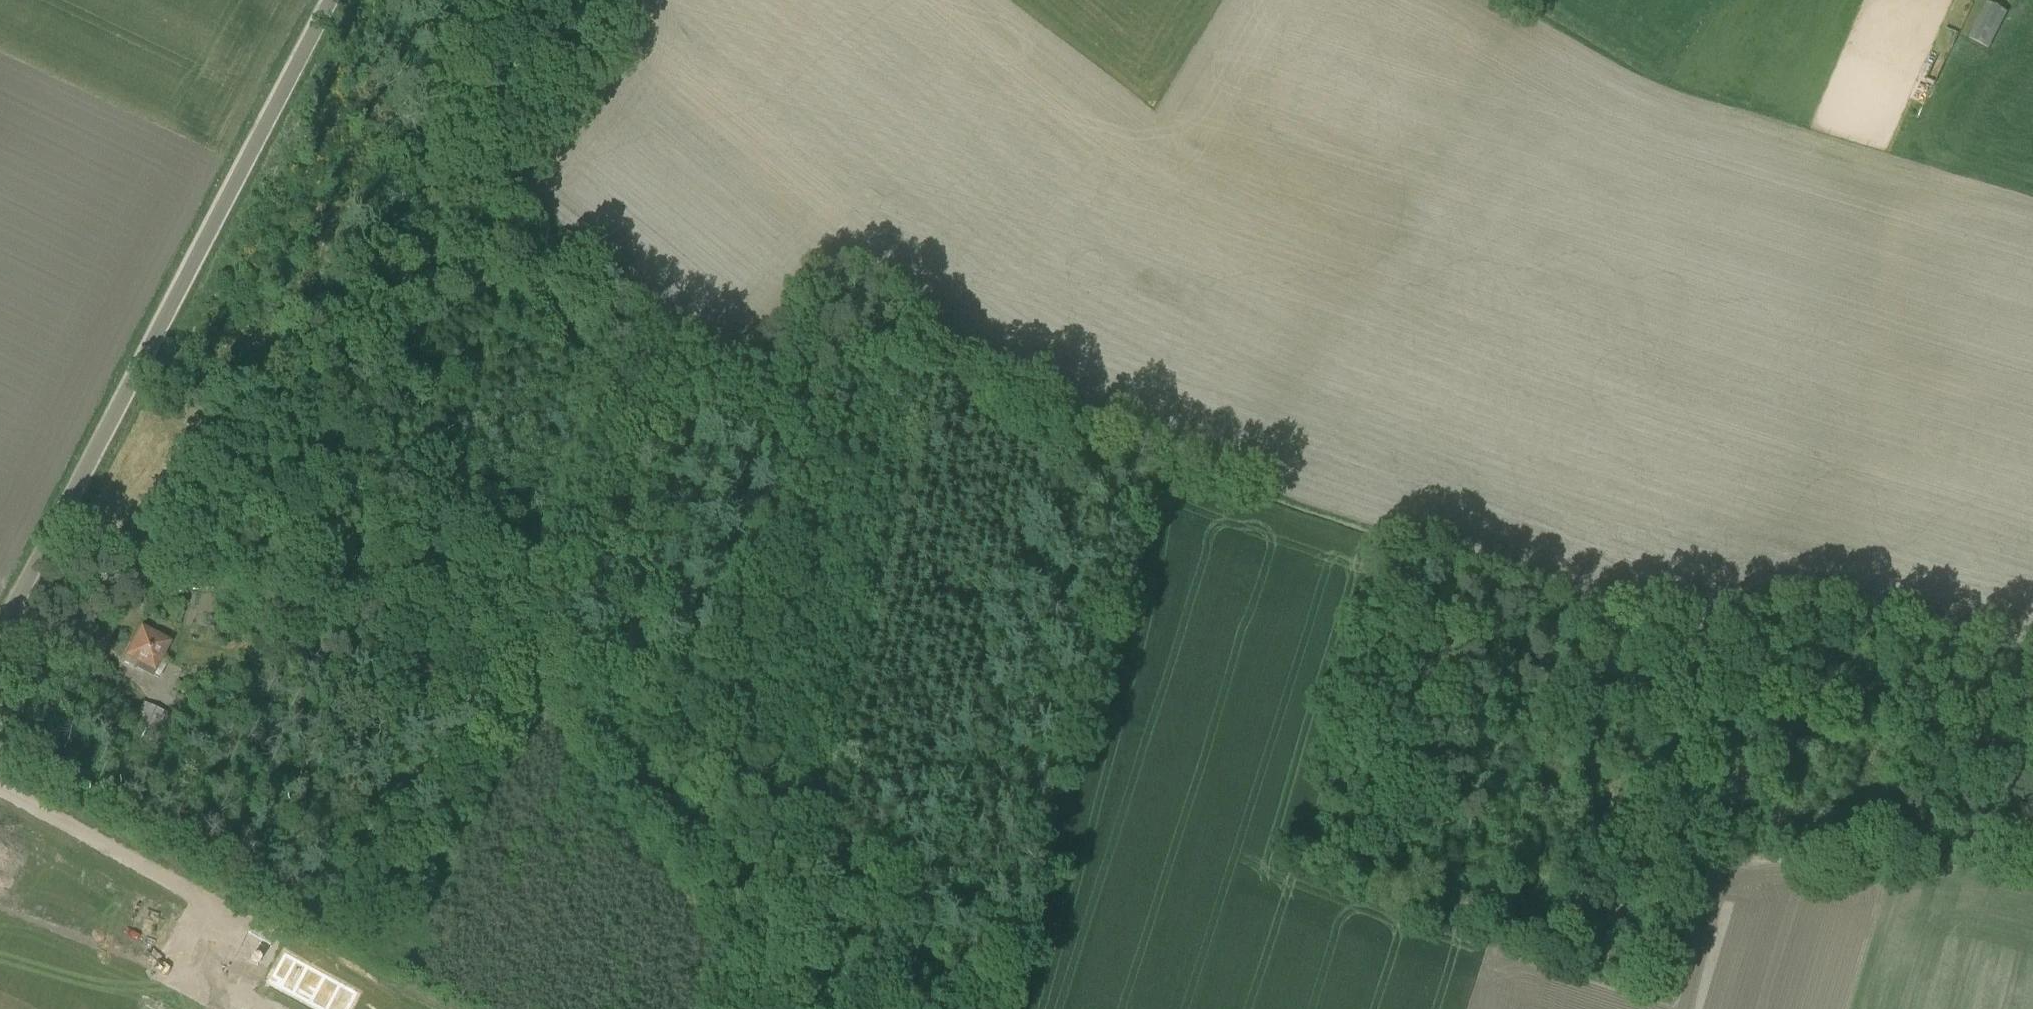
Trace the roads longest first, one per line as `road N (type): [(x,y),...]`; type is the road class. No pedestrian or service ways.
road 1 (unclassified): [(0,635),(336,0)]

